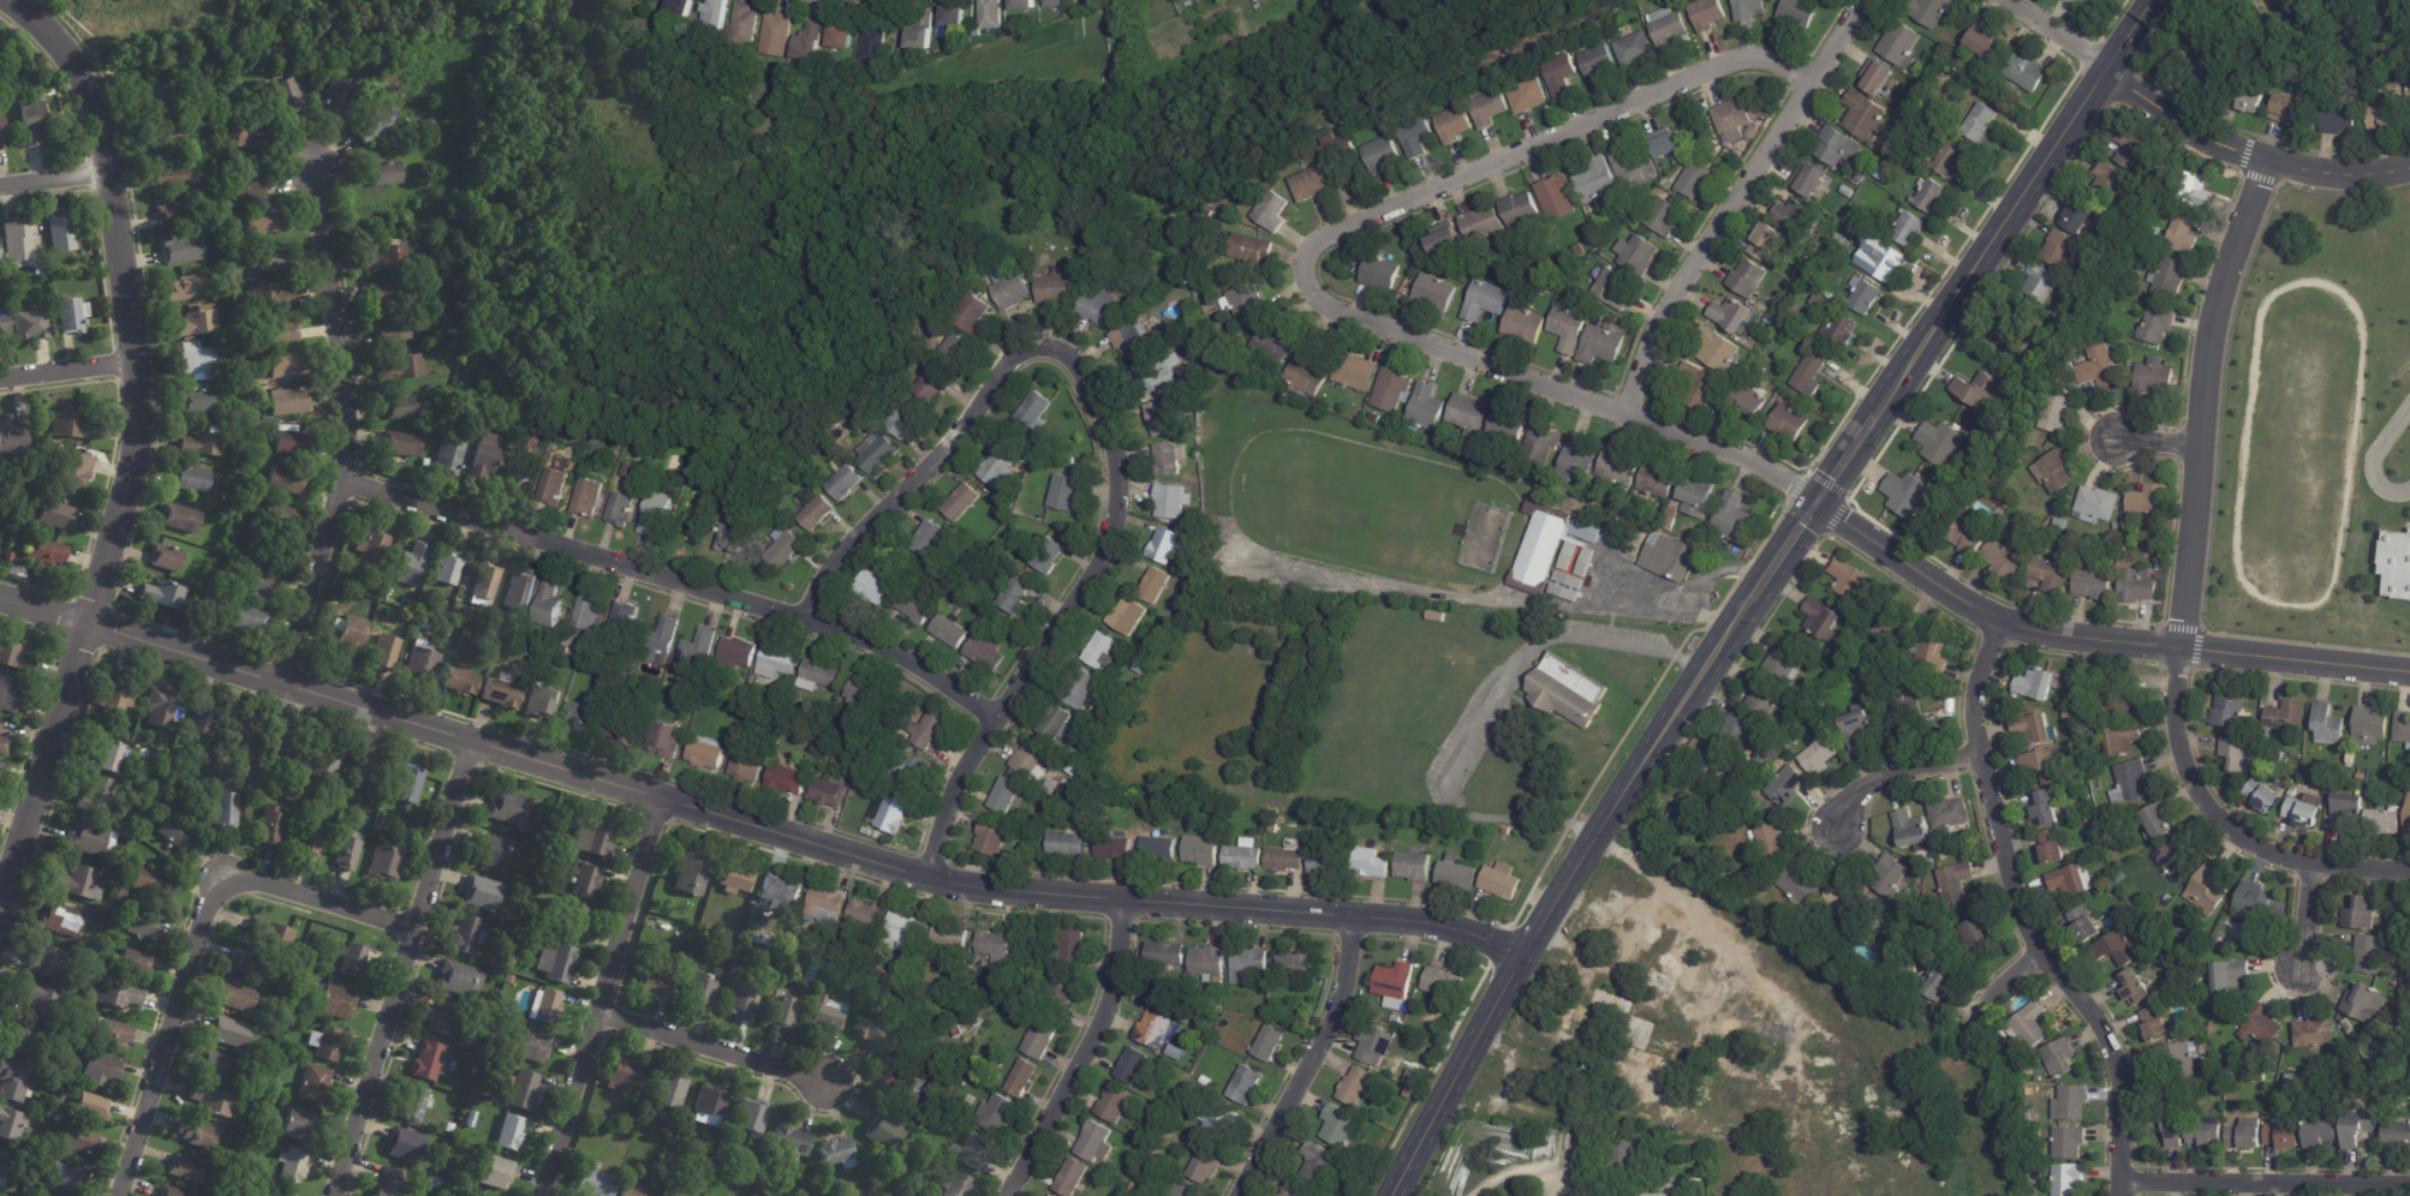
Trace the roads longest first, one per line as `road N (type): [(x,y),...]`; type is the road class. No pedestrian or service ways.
road 1 (residential): [(1526,953),(1449,926),(986,890),(926,877),(0,597)]
road 2 (residential): [(1823,502),(1764,464),(1328,303),(1306,276),(1314,246),(1328,235),(1705,70),(1741,58),(1771,59),(1811,82)]
road 3 (residential): [(926,877),(964,771),(1109,545),(1117,490),(1111,439),(1079,366),(1043,347),(1021,349),(1007,363),(944,452),(833,563),(804,620)]
road 4 (tertiary): [(13,0),(73,56),(99,110),(139,409),(131,480),(0,914)]
road 5 (residential): [(2265,160),(2211,327),(2178,648),(2177,737),(2200,799),(2241,838),(2314,865),(2409,873)]
road 6 (residential): [(997,716),(901,653),(859,636),(345,479)]
road 7 (secondary): [(1753,602),(1526,953),(1391,1195)]
road 8 (tertiary): [(2409,673),(1998,626),(1823,502)]
road 9 (residential): [(1998,626),(1974,705),(1982,758),(2023,919),(2114,1057),(2118,1195)]
road 10 (residential): [(417,927),(220,868),(123,1195)]
road 11 (residential): [(315,169),(351,431),(345,479),(281,681)]
road 12 (secondary): [(2152,0),(1878,418)]
road 13 (residential): [(1862,0),(1676,292),(1624,414)]
road 14 (residential): [(473,740),(335,1195)]
road 15 (residential): [(663,797),(542,1195)]
road 16 (residential): [(2409,168),(2343,175),(2214,144),(2105,68)]
road 17 (residential): [(1126,899),(1114,989),(1098,1030),(1007,1195)]
road 18 (residential): [(1355,916),(1338,1007),(1239,1195)]
road 19 (residential): [(2409,1189),(2118,1184)]
road 20 (residential): [(825,1081),(598,1011)]
road 21 (residential): [(1982,758),(1919,765),(1861,791),(1839,825)]
road 22 (residential): [(137,360),(0,377)]
road 23 (secondary): [(1823,502),(1753,602)]

